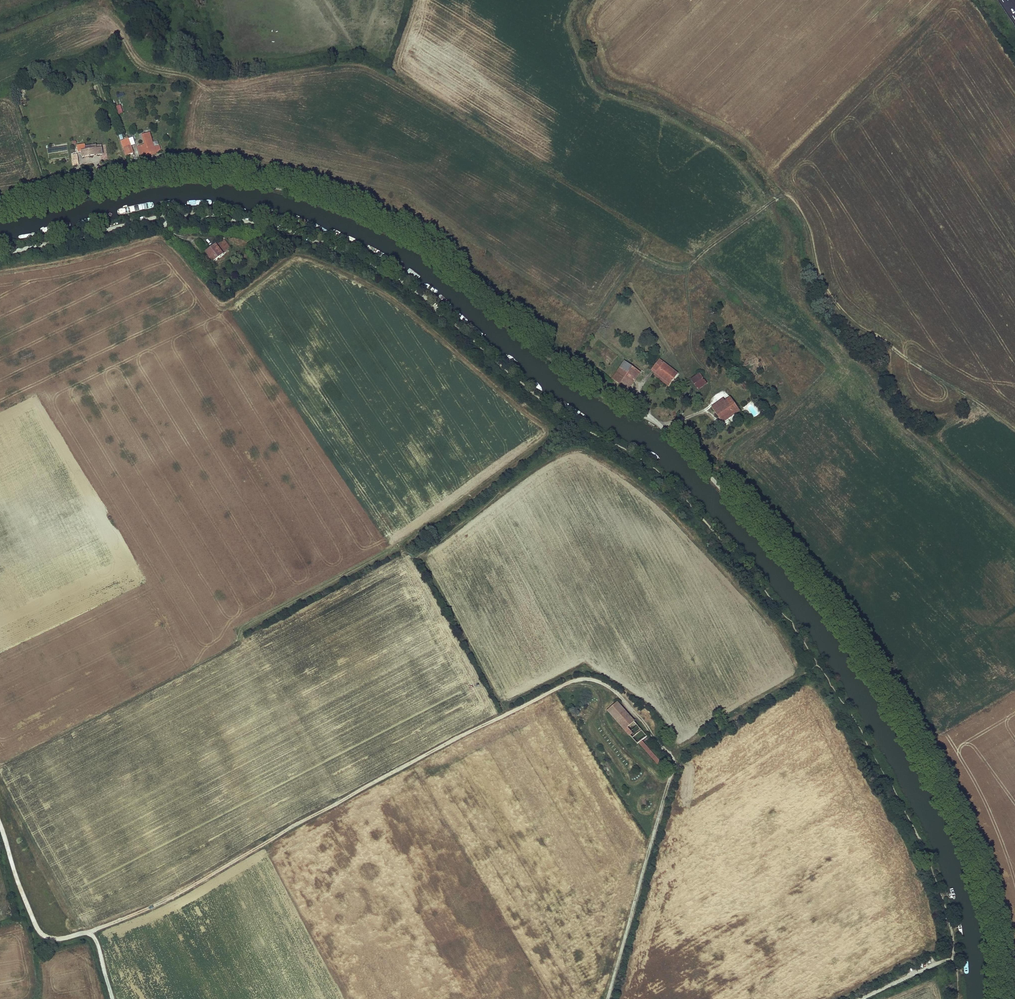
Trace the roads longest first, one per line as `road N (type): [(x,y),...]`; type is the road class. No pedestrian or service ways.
road 1 (track): [(88,931),(191,885),(567,681),(609,685),(672,759)]
road 2 (track): [(0,766),(238,646),(241,632),(393,551),(547,437)]
road 3 (track): [(0,254),(162,217),(262,225),(377,266),(543,402)]
road 4 (track): [(818,664),(672,759),(607,998)]
road 5 (track): [(1014,428),(839,313),(820,284),(806,225),(782,195)]
road 6 (track): [(782,195),(729,136),(610,78),(587,25),(593,0)]
road 7 (track): [(700,412),(710,379),(694,336),(687,271),(782,195)]
road 8 (track): [(0,831),(42,935),(88,931),(113,998)]
road 9 (track): [(0,268),(156,238),(166,228)]

